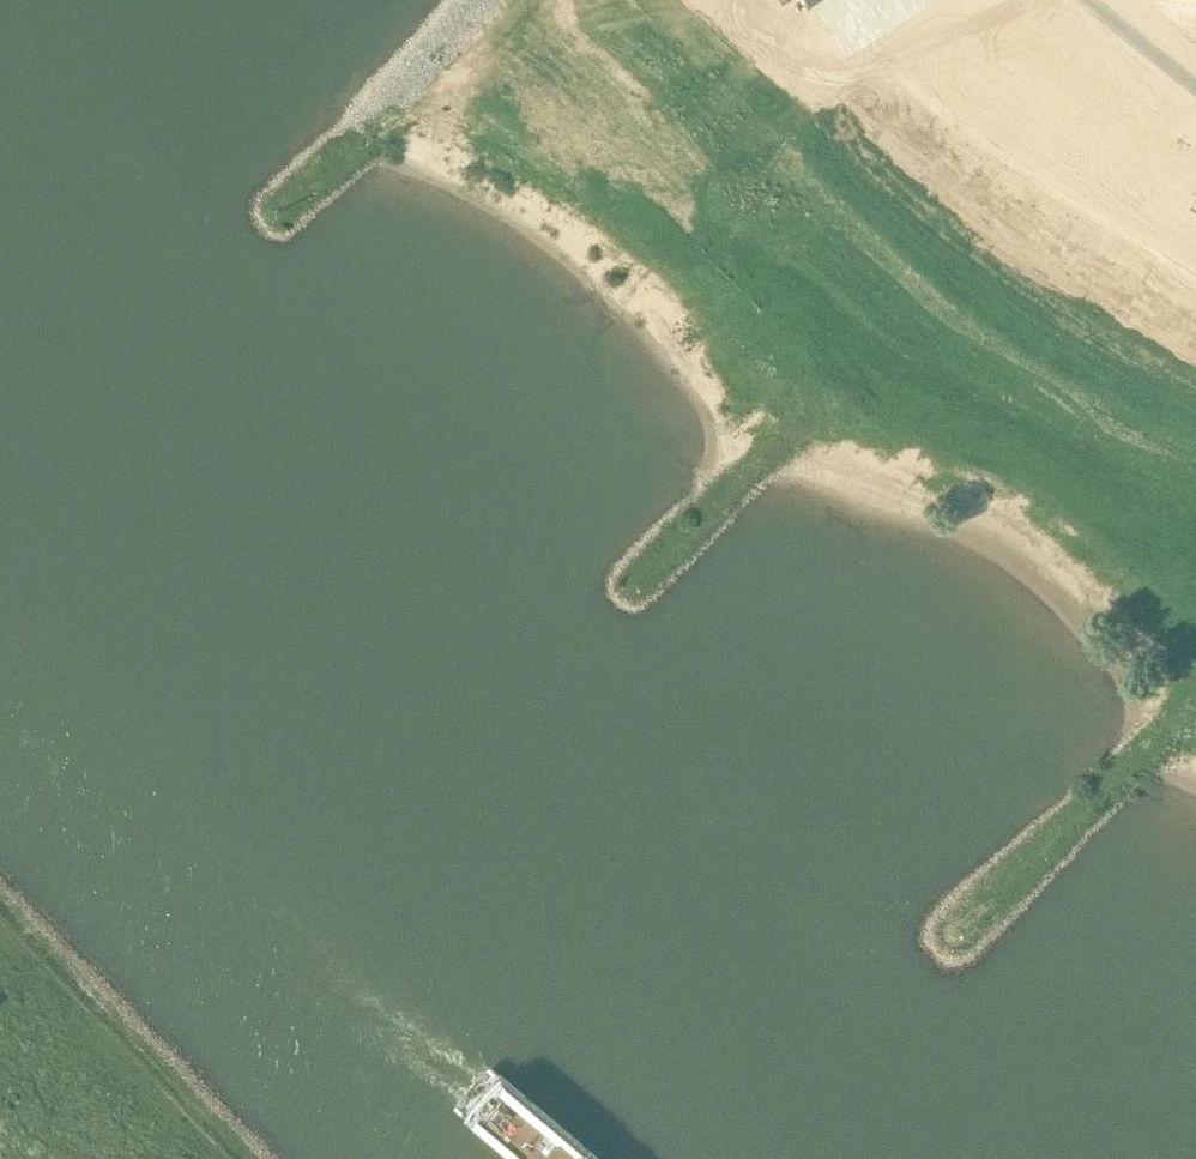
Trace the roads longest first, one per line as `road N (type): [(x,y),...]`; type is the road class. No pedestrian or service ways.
road 1 (unclassified): [(1195,85),(1090,0)]

